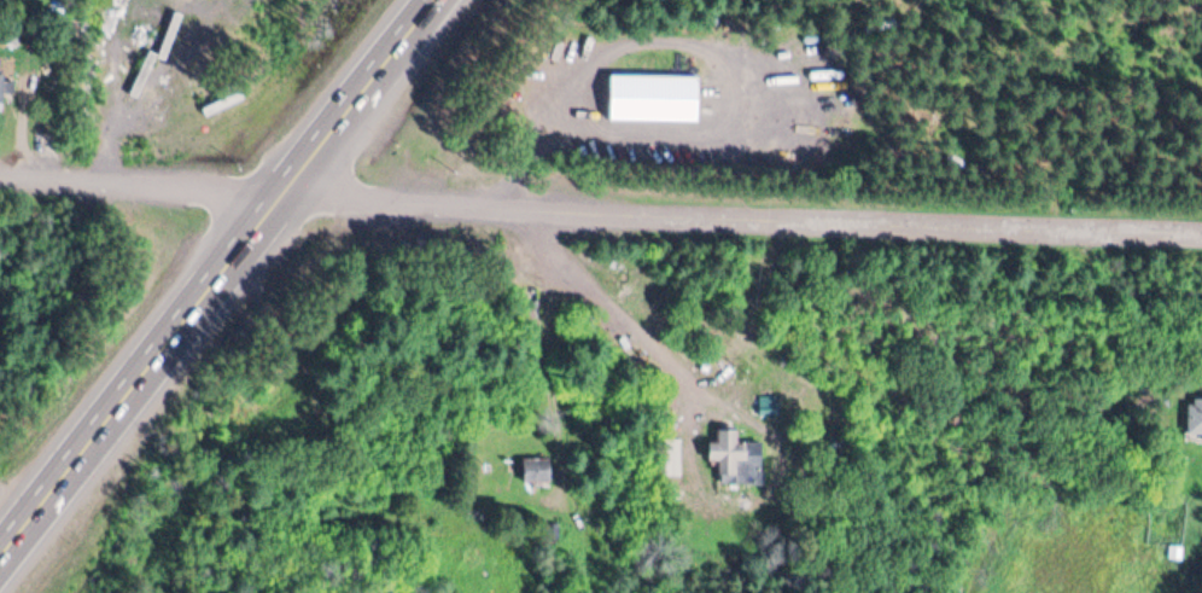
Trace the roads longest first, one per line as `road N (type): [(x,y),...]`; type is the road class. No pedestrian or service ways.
road 1 (residential): [(1201,233),(290,193)]
road 2 (primary): [(0,559),(440,0)]
road 3 (tertiary): [(290,193),(0,175)]

